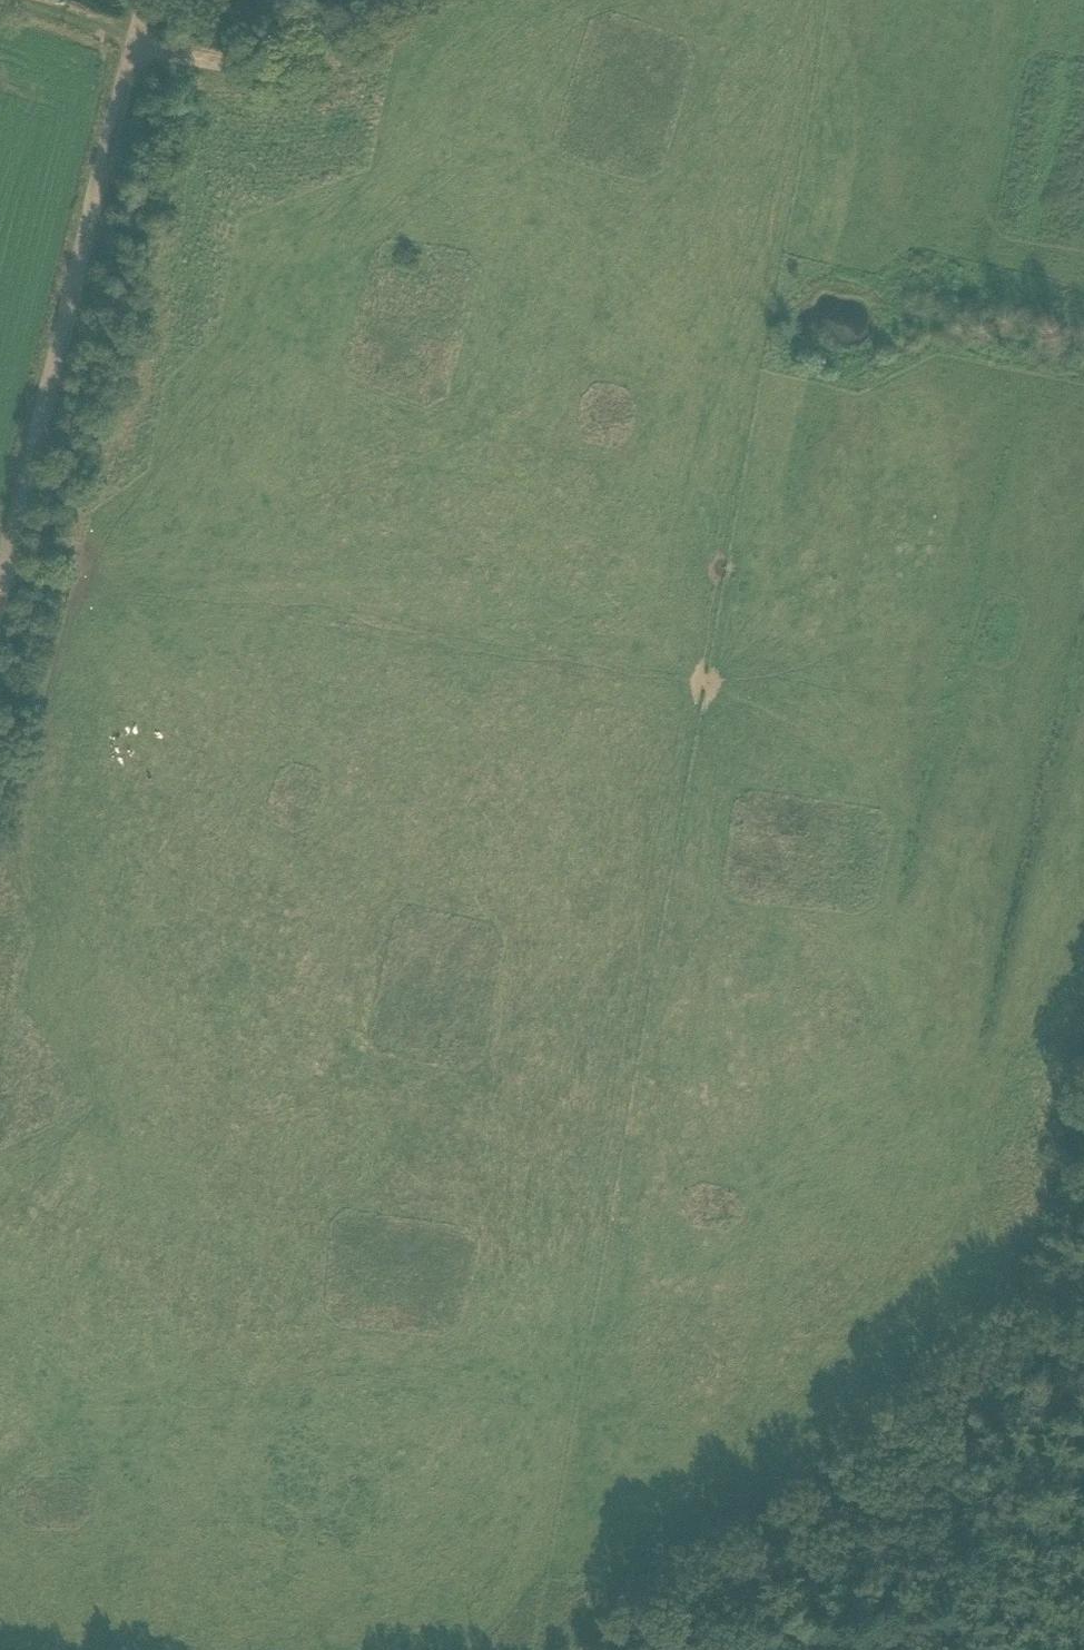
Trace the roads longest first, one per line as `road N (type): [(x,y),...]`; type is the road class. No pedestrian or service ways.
road 1 (track): [(1083,1173),(1037,1306),(564,1649)]
road 2 (track): [(0,565),(134,43)]
road 3 (track): [(134,43),(266,61),(379,0)]
road 4 (track): [(14,0),(134,43)]

